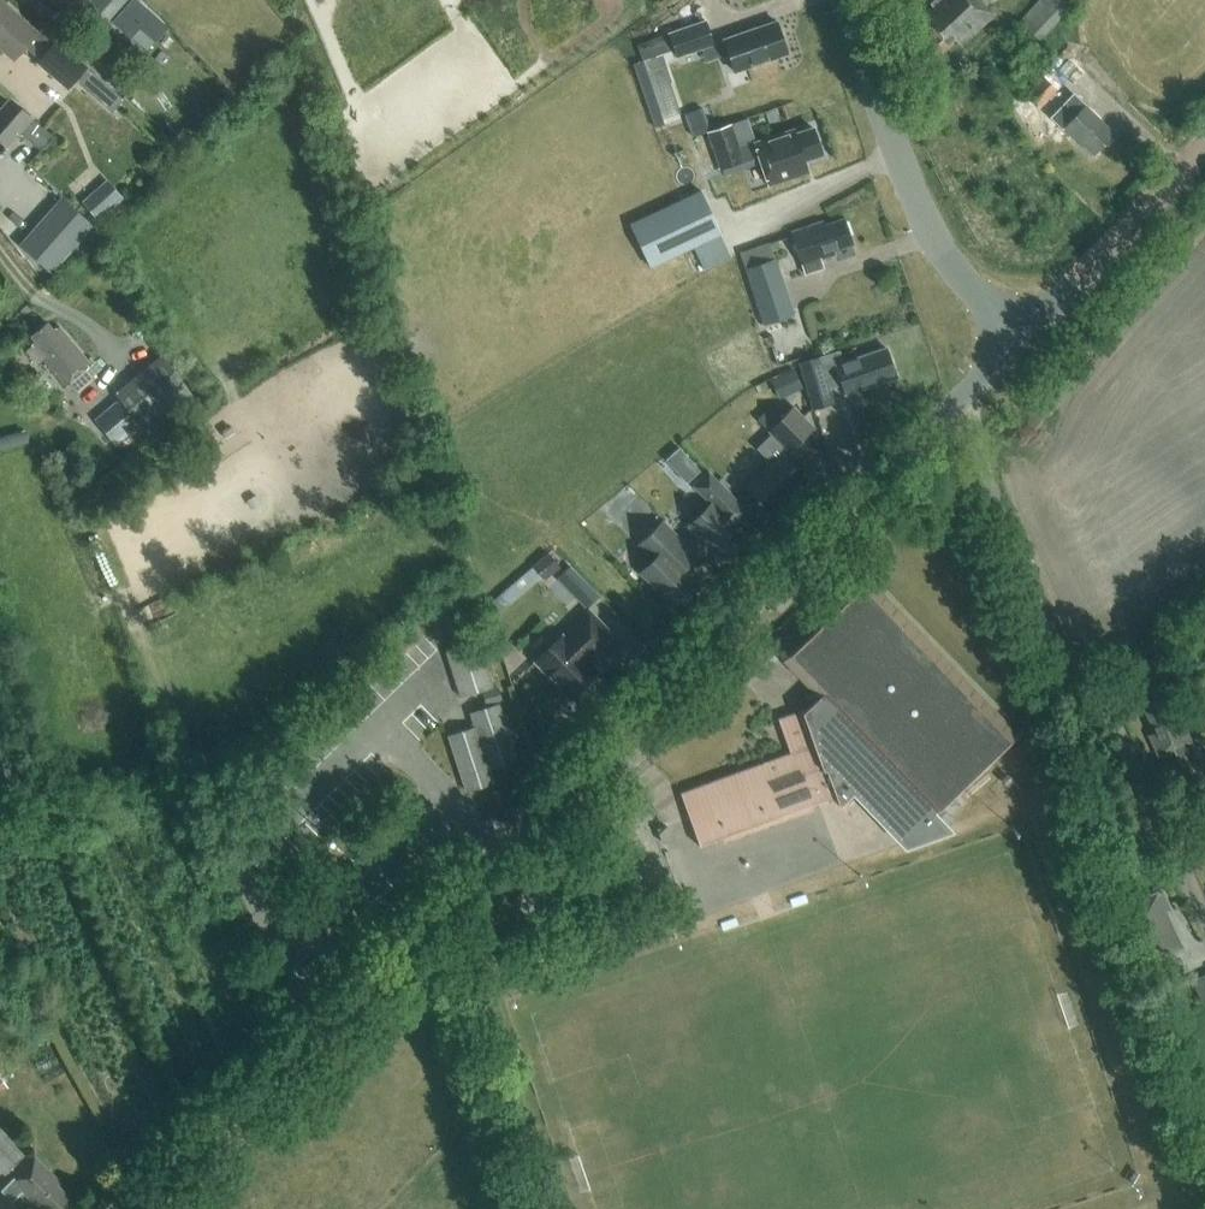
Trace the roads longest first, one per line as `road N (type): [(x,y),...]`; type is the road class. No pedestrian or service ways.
road 1 (tertiary): [(127,1208),(210,1136),(1024,337)]
road 2 (track): [(968,391),(1026,589),(1109,711),(1204,921)]
road 3 (tertiary): [(1024,337),(943,250),(912,192),(844,0)]
road 4 (tertiary): [(1024,337),(1204,141)]

